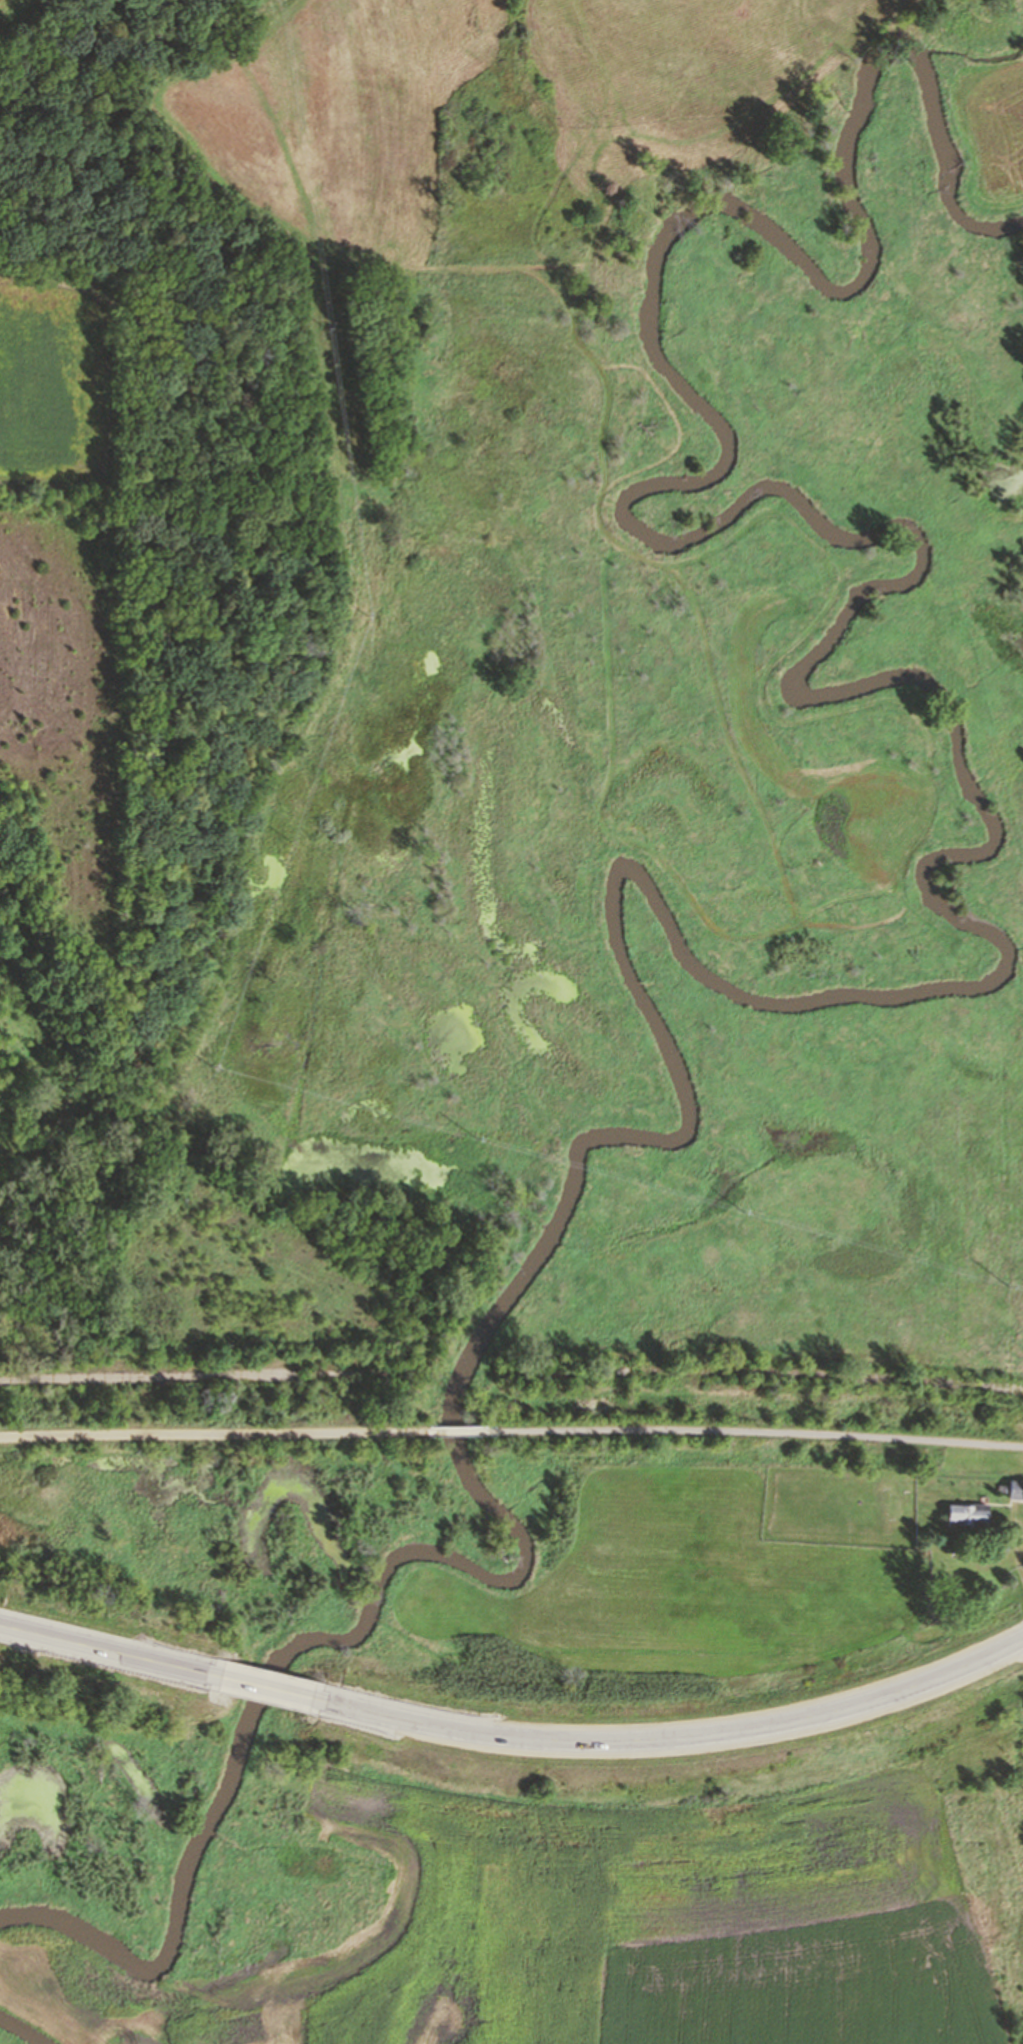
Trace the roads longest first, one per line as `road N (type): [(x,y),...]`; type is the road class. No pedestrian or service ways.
road 1 (primary): [(1022,1639),(832,1712),(623,1742),(454,1734),(322,1703)]
road 2 (track): [(546,1375),(807,1378),(1022,1394)]
road 3 (track): [(285,1374),(0,1380)]
road 4 (primary): [(216,1679),(0,1629)]

